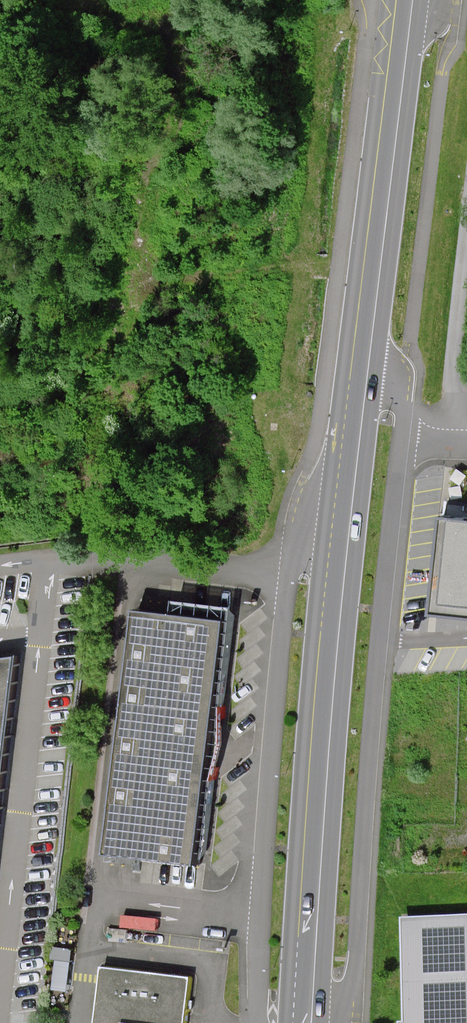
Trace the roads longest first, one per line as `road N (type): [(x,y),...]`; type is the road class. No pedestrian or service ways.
road 1 (primary): [(367,332),(340,581),(310,1022)]
road 2 (unclassified): [(340,1022),(356,945),(398,442)]
road 3 (primary): [(410,0),(367,332)]
road 4 (unclassified): [(457,444),(454,367),(466,228)]

